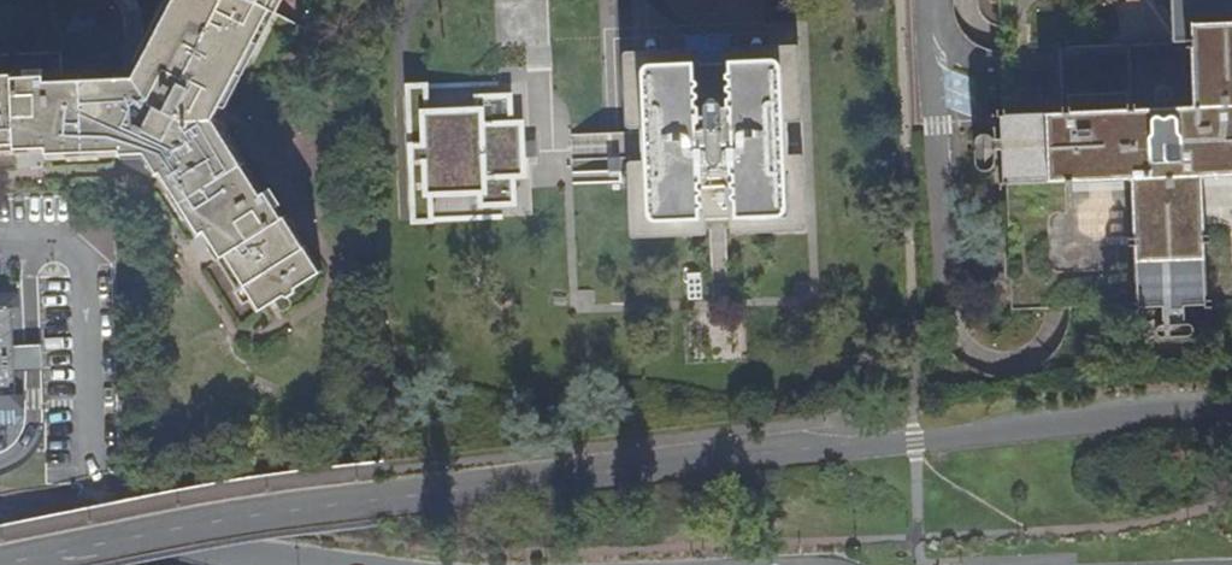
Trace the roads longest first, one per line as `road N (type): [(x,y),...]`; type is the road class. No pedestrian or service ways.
road 1 (tertiary): [(296,564),(0,527)]

